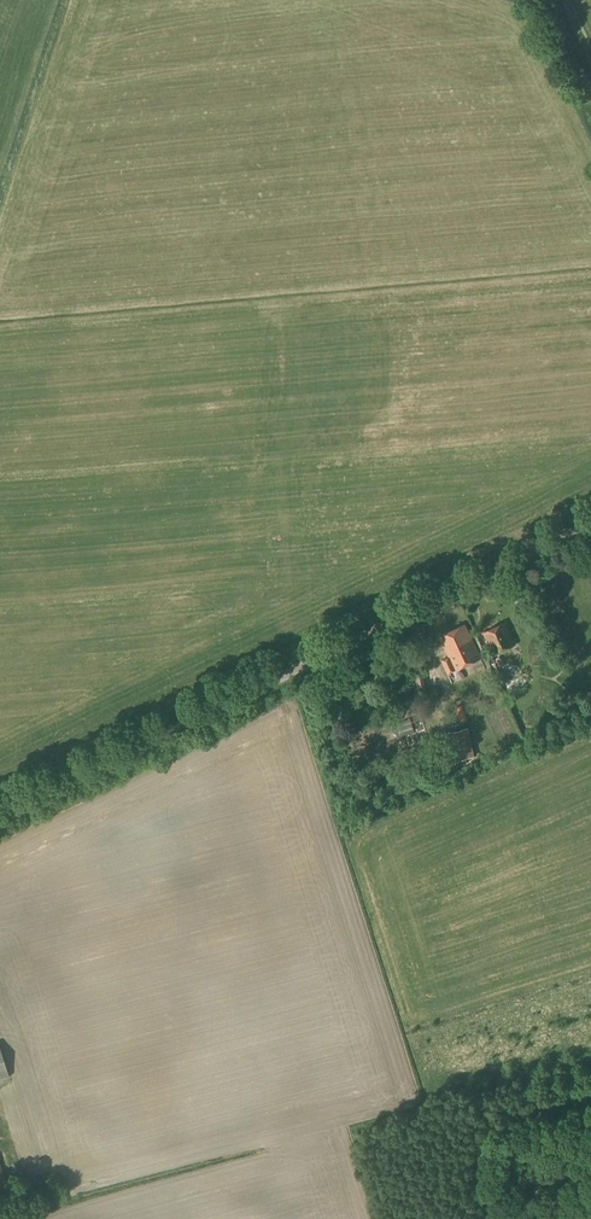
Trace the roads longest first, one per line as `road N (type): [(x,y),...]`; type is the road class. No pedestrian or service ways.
road 1 (unclassified): [(0,831),(590,535)]

